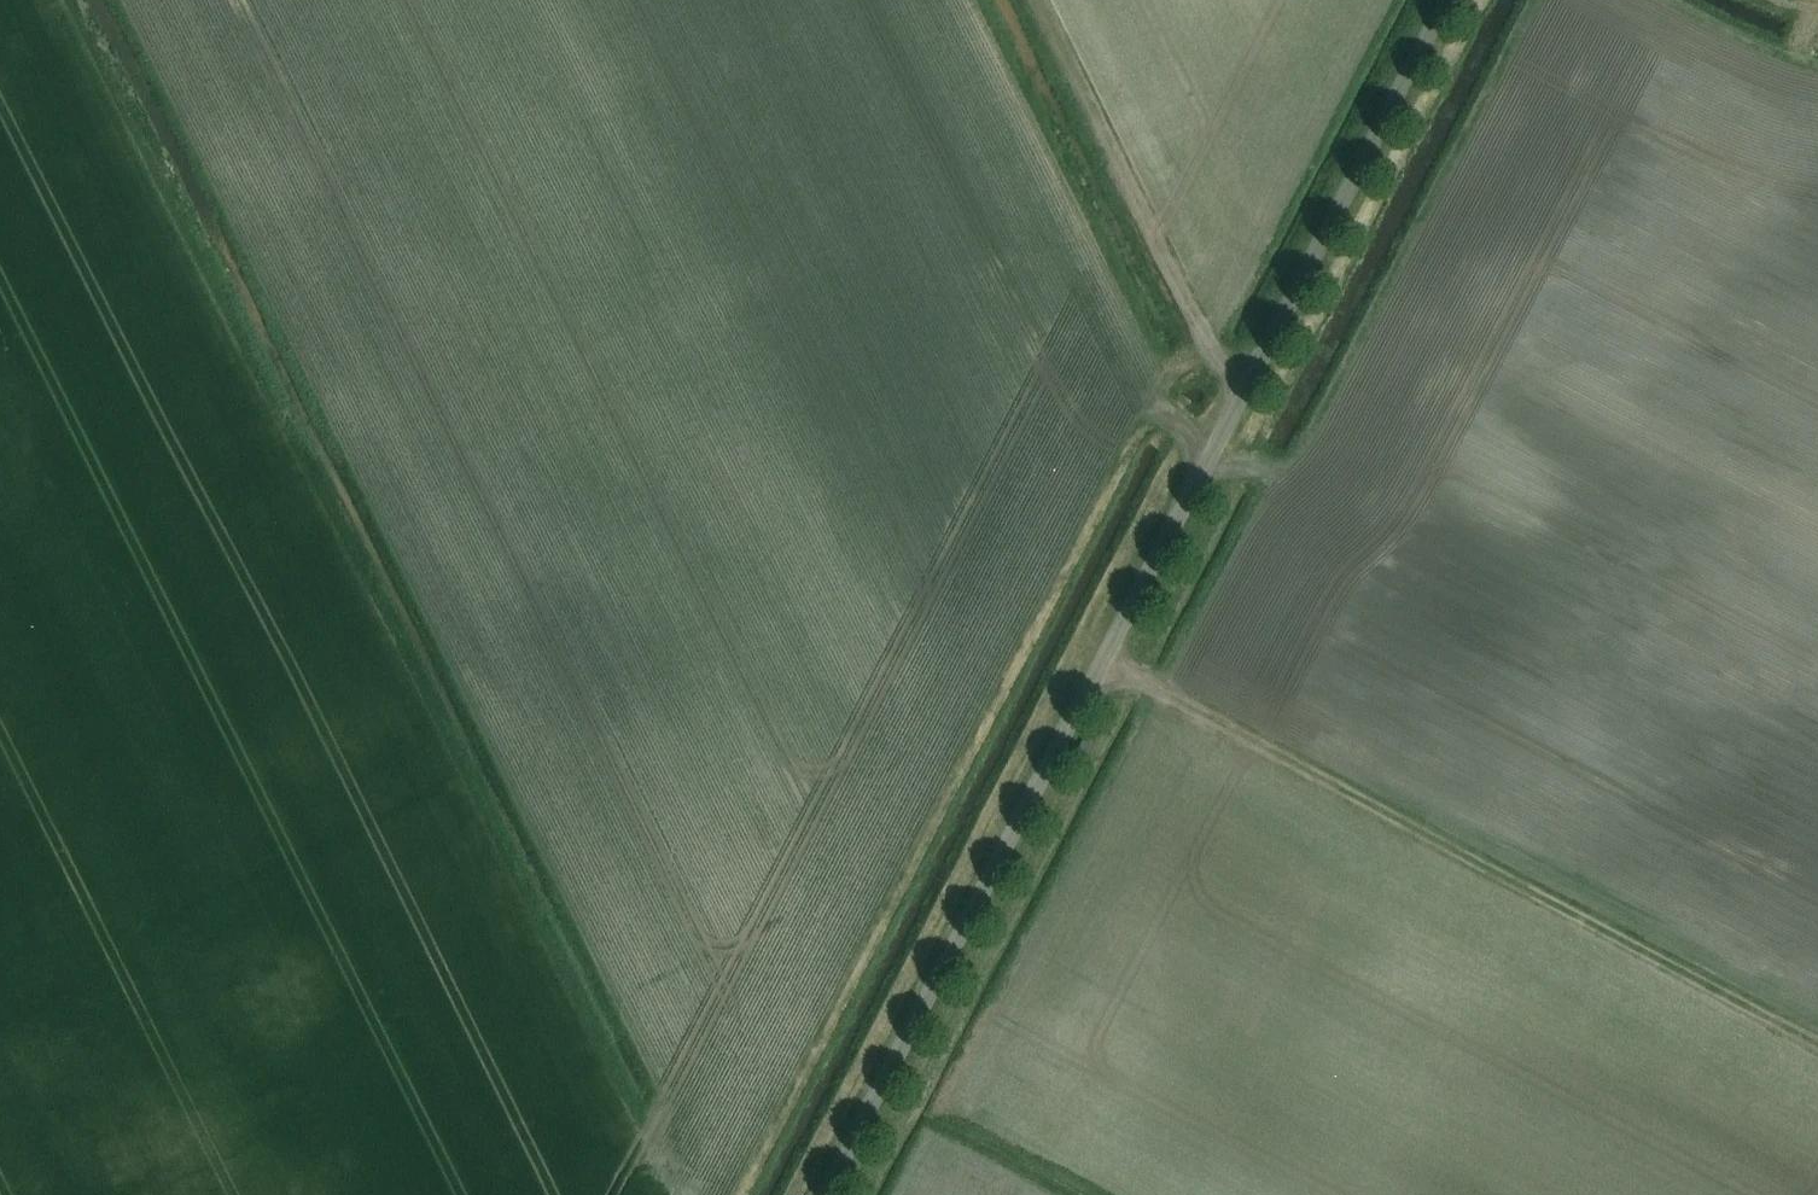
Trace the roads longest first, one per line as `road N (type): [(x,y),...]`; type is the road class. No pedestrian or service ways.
road 1 (unclassified): [(825,1194),(1443,0)]

